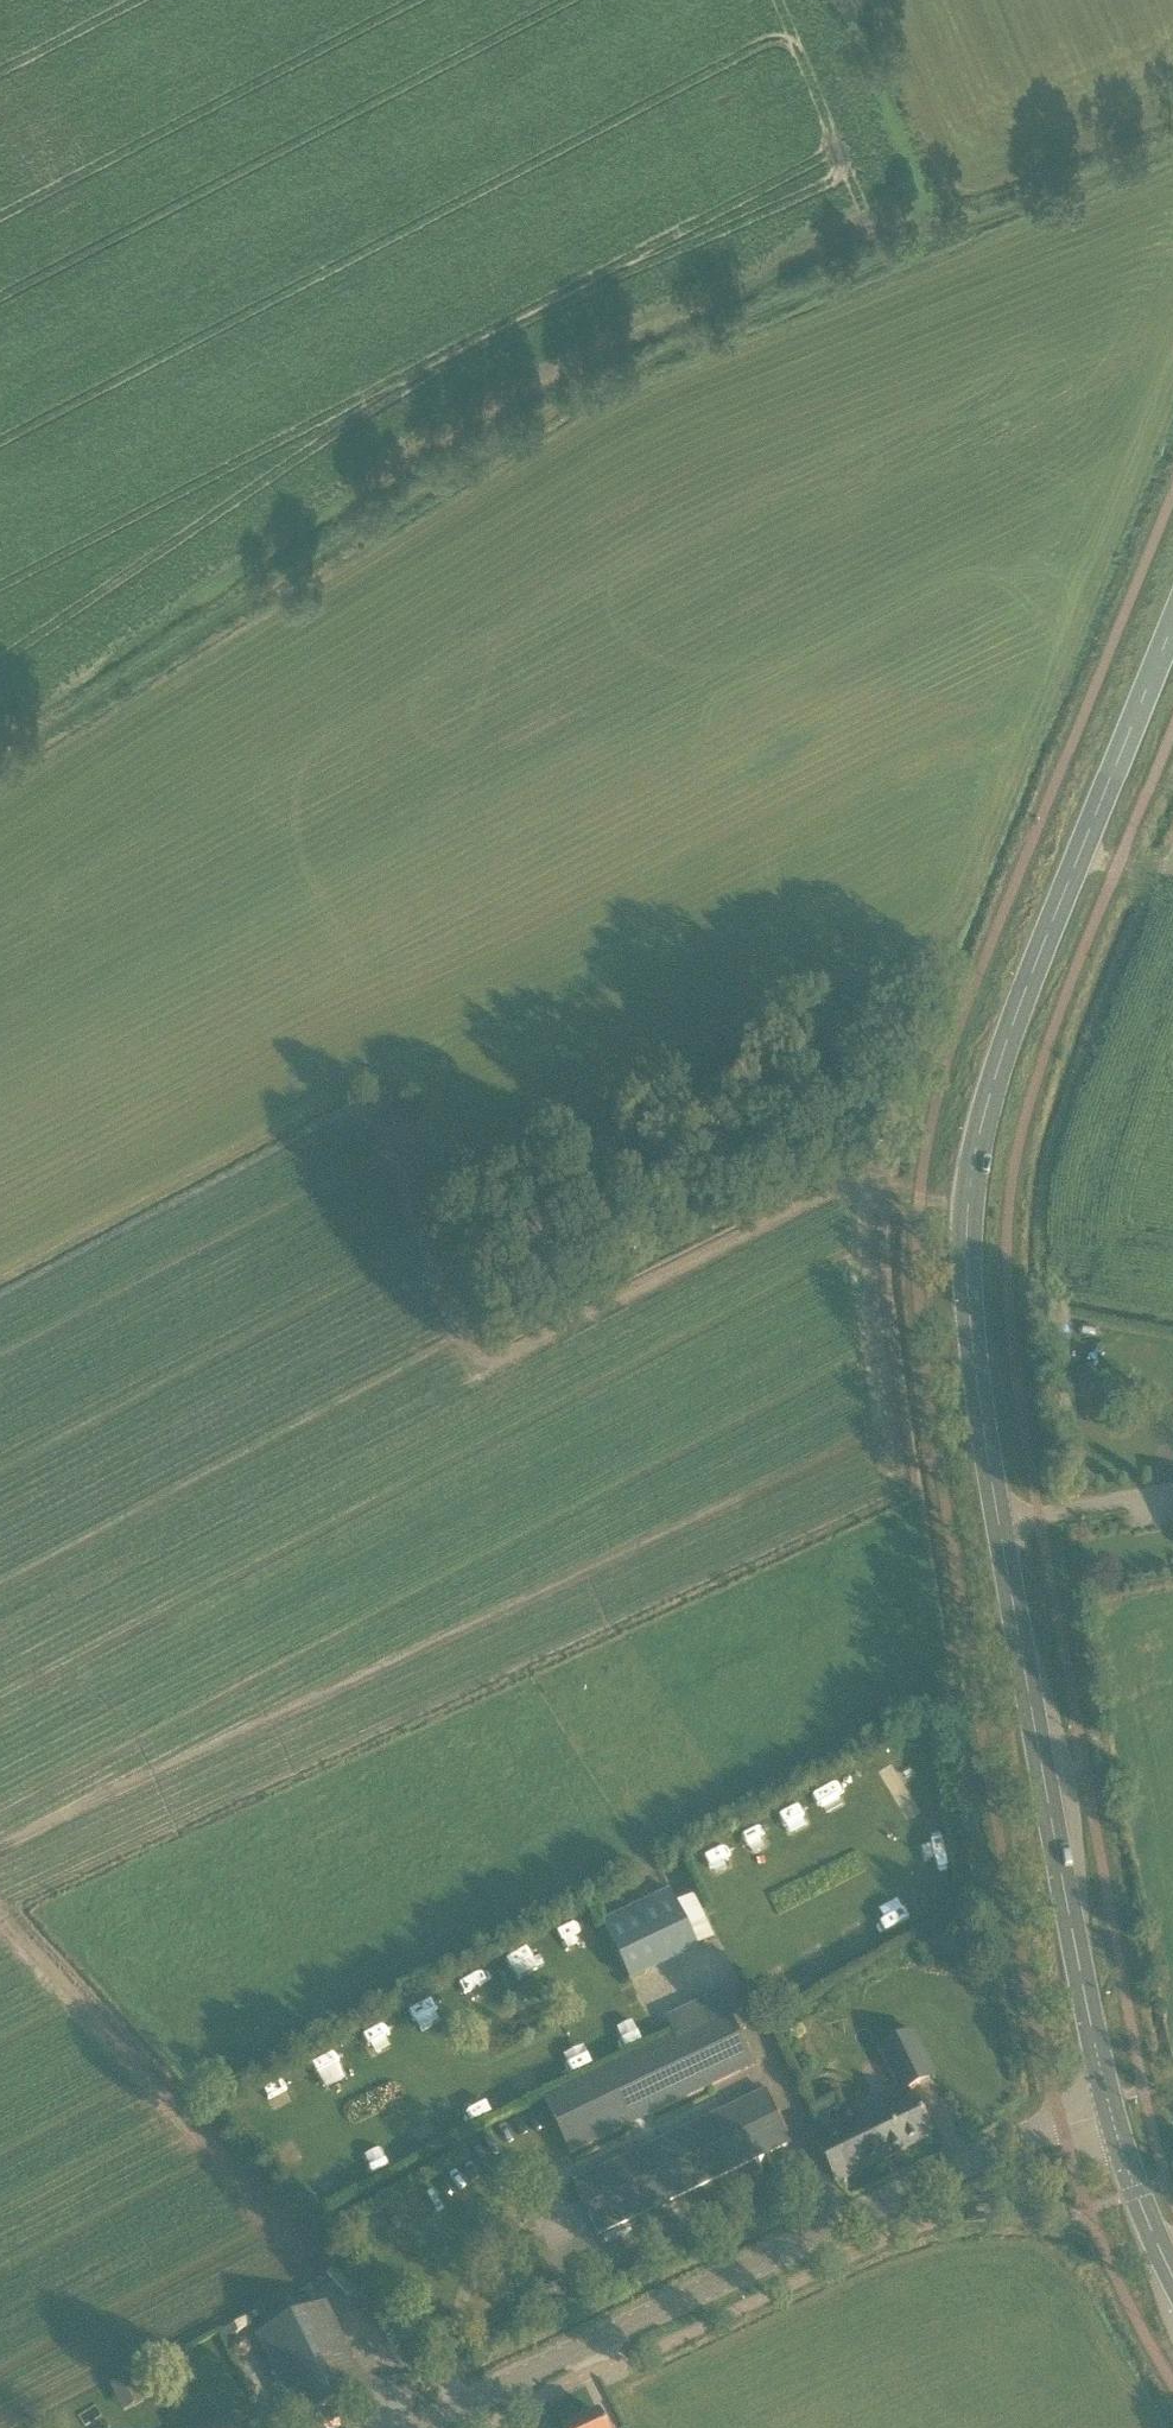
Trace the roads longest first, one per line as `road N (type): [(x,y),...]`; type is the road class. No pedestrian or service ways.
road 1 (secondary): [(1108,2103),(989,1485),(965,1243),(971,1166),(1013,1023),(1172,626)]
road 2 (tertiary): [(421,2427),(1108,2103)]
road 3 (secondary): [(1172,2277),(1134,2193),(1108,2103)]

